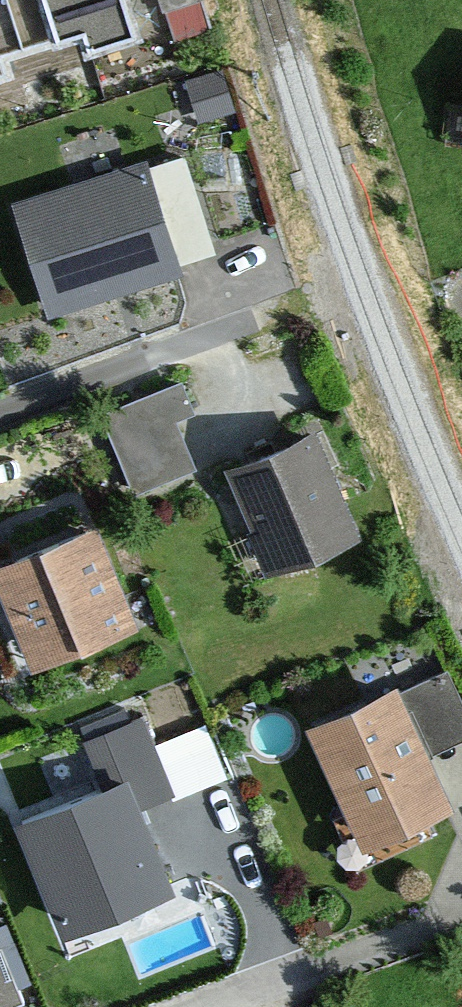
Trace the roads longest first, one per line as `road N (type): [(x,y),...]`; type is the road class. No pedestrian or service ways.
road 1 (residential): [(214,1006),(461,911)]
road 2 (residential): [(0,404),(190,335)]

